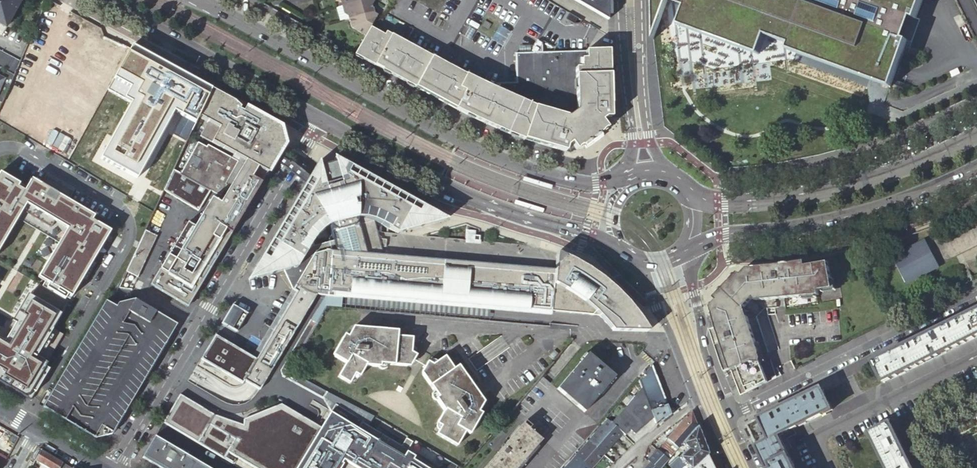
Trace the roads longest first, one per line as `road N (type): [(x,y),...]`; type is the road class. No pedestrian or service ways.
road 1 (primary): [(631,183),(570,180),(486,155),(203,0)]
road 2 (unclassified): [(115,467),(322,119)]
road 3 (primary): [(322,119),(434,183),(622,249)]
road 4 (primary): [(976,132),(839,187),(717,203),(680,188)]
road 5 (primary): [(686,250),(719,236),(857,215),(976,166)]
road 6 (unclassified): [(732,416),(976,294)]
road 7 (primary): [(107,0),(322,119)]
road 8 (tertiary): [(630,0),(646,177)]
road 9 (tertiary): [(732,416),(683,251)]

